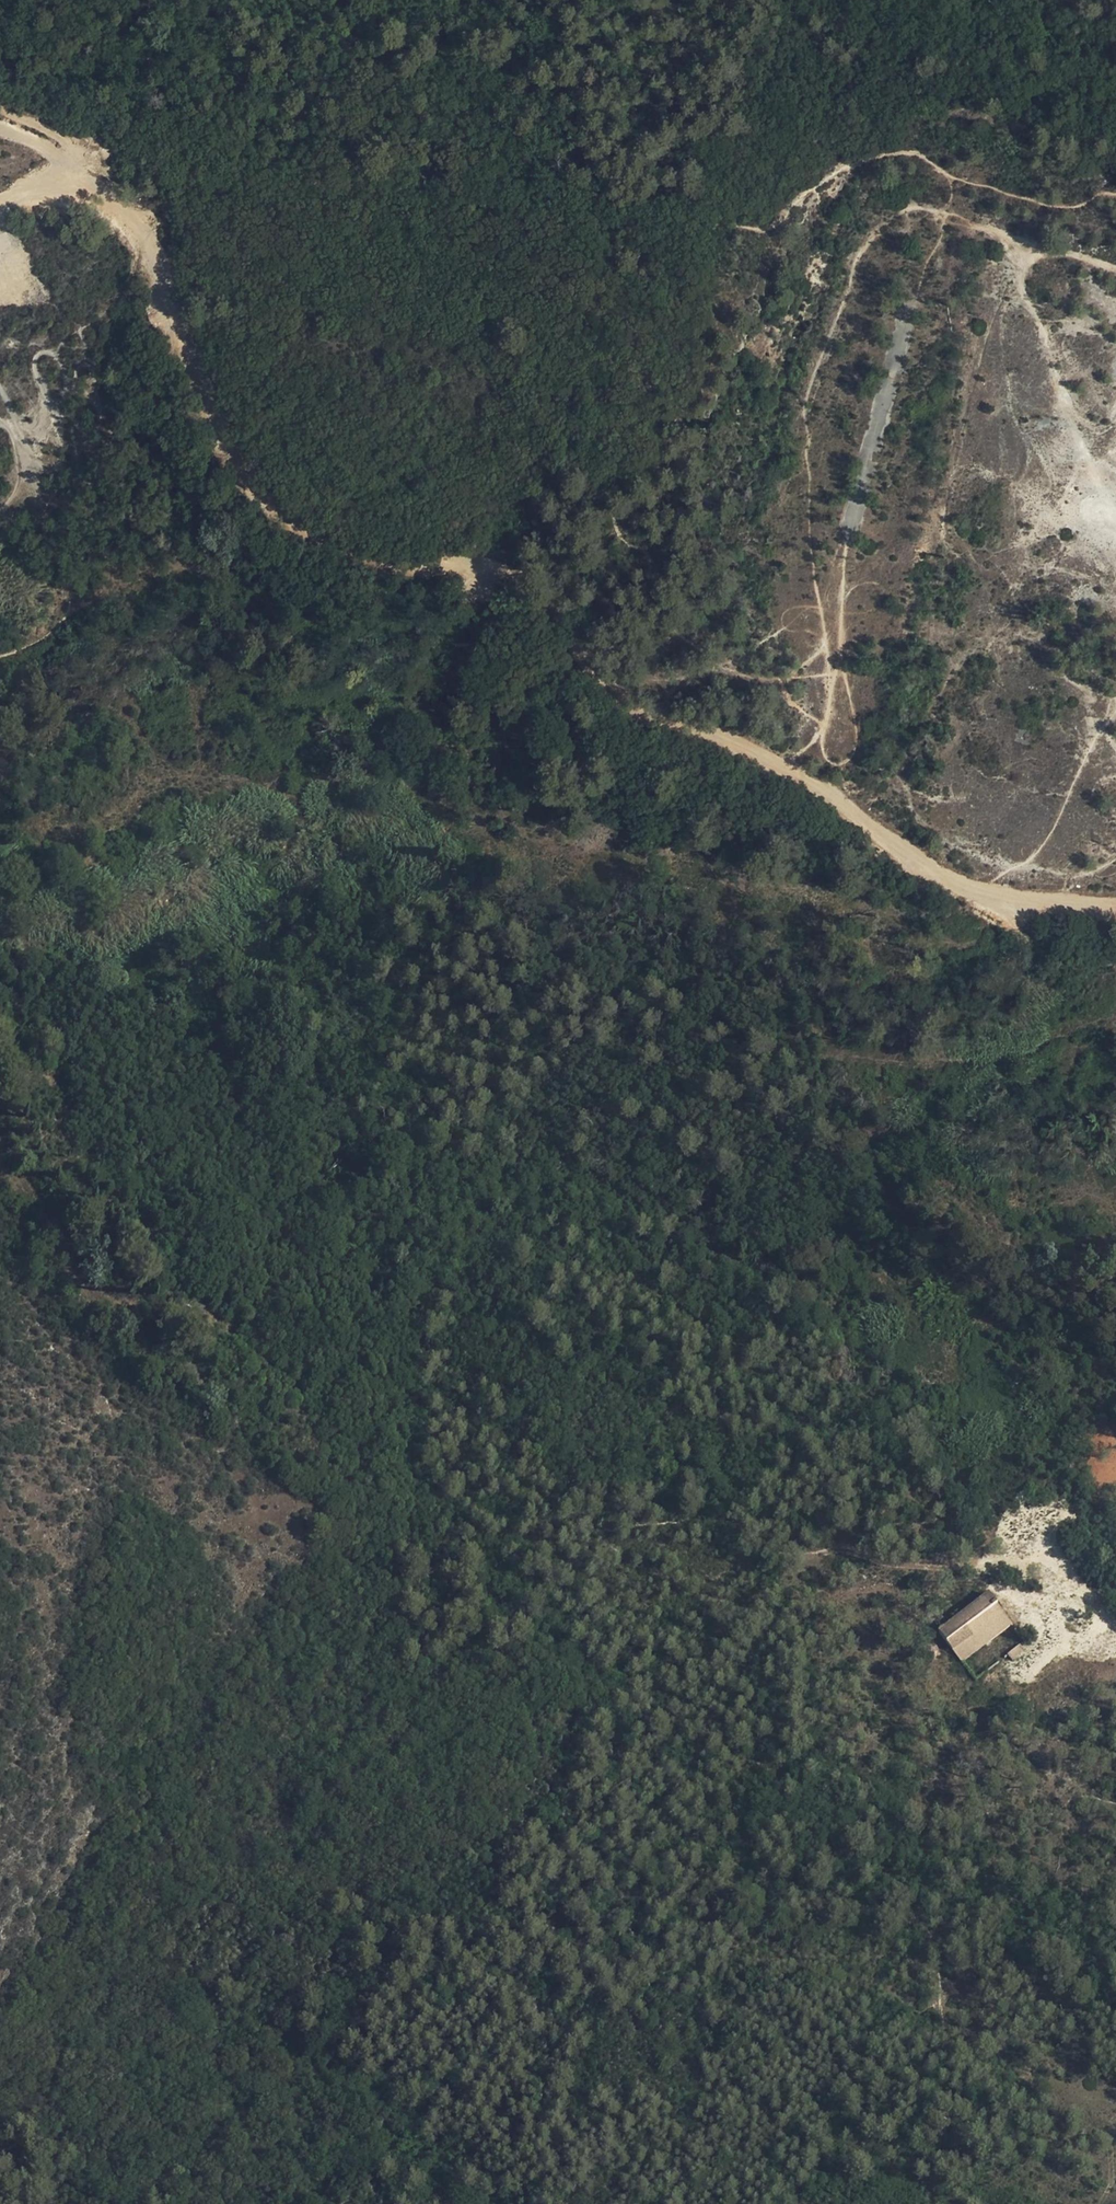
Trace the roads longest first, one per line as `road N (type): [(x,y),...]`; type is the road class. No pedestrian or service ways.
road 1 (track): [(62,177),(109,196),(132,222),(228,462),(245,486),(303,532),(377,563),(479,564),(525,585),(563,619),(591,667),(616,692),(780,764),(832,794),(914,862),(977,890),(1115,910)]
road 2 (track): [(377,563),(368,590),(312,610),(199,587),(114,588),(0,669)]
road 3 (track): [(918,307),(847,532)]

